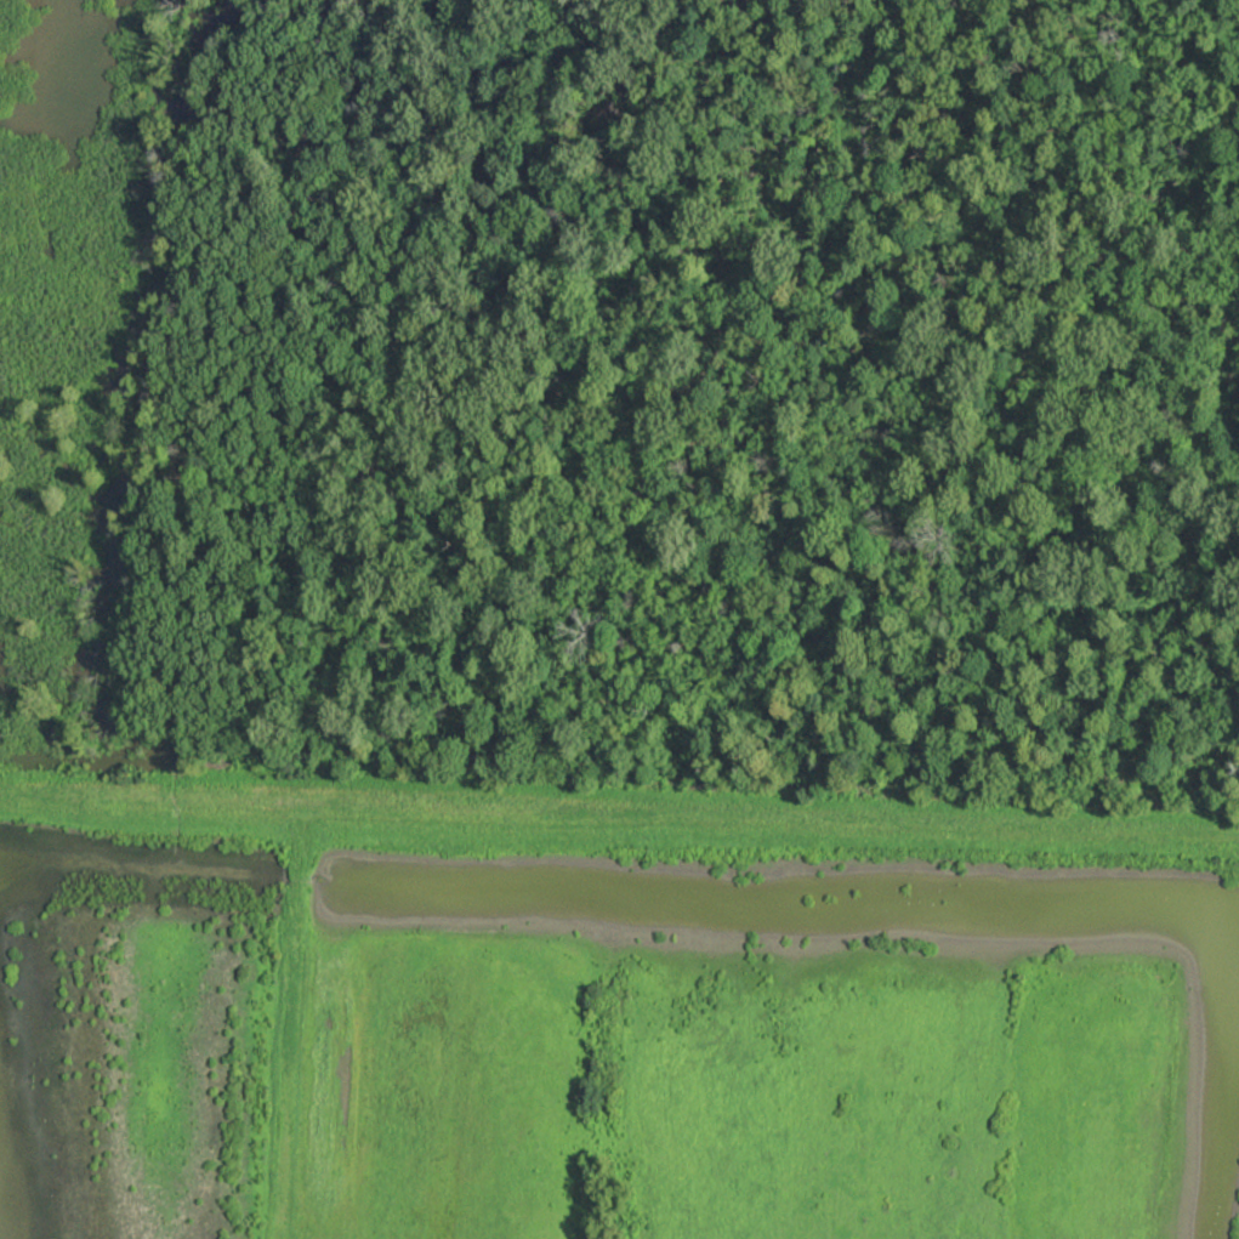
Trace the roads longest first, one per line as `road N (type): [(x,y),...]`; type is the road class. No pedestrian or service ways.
road 1 (track): [(1238,836),(303,803)]
road 2 (track): [(279,1238),(303,803)]
road 3 (track): [(303,803),(0,794)]

